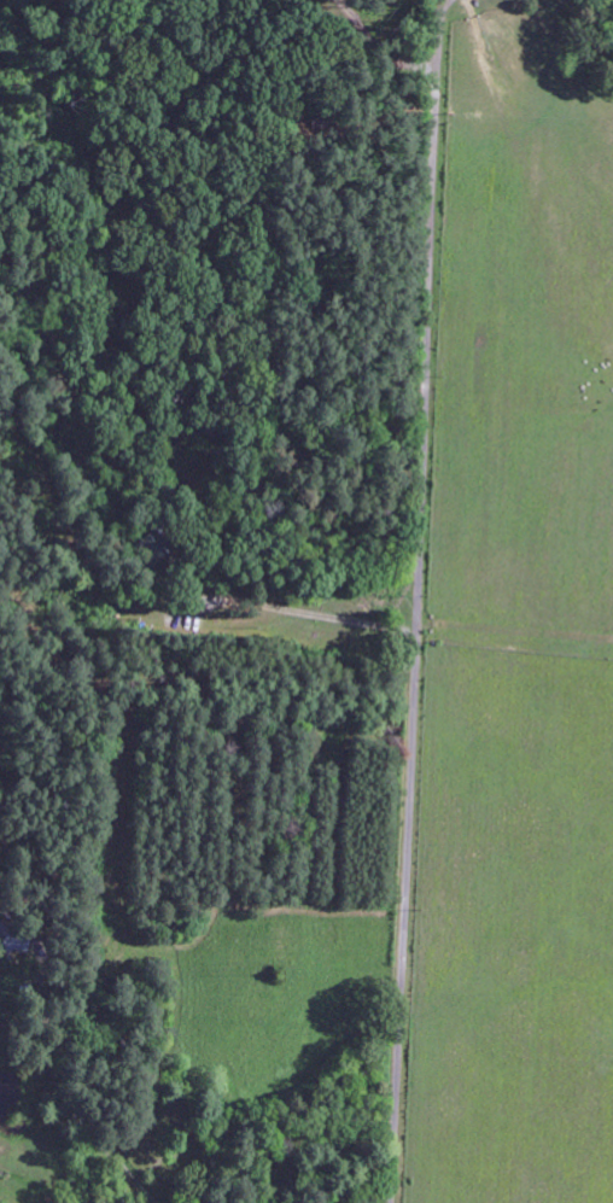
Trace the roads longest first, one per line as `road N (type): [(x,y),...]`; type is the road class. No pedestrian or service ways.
road 1 (residential): [(390,1202),(452,0)]
road 2 (residential): [(22,381),(356,469),(424,460)]
road 3 (residential): [(141,816),(410,836)]

